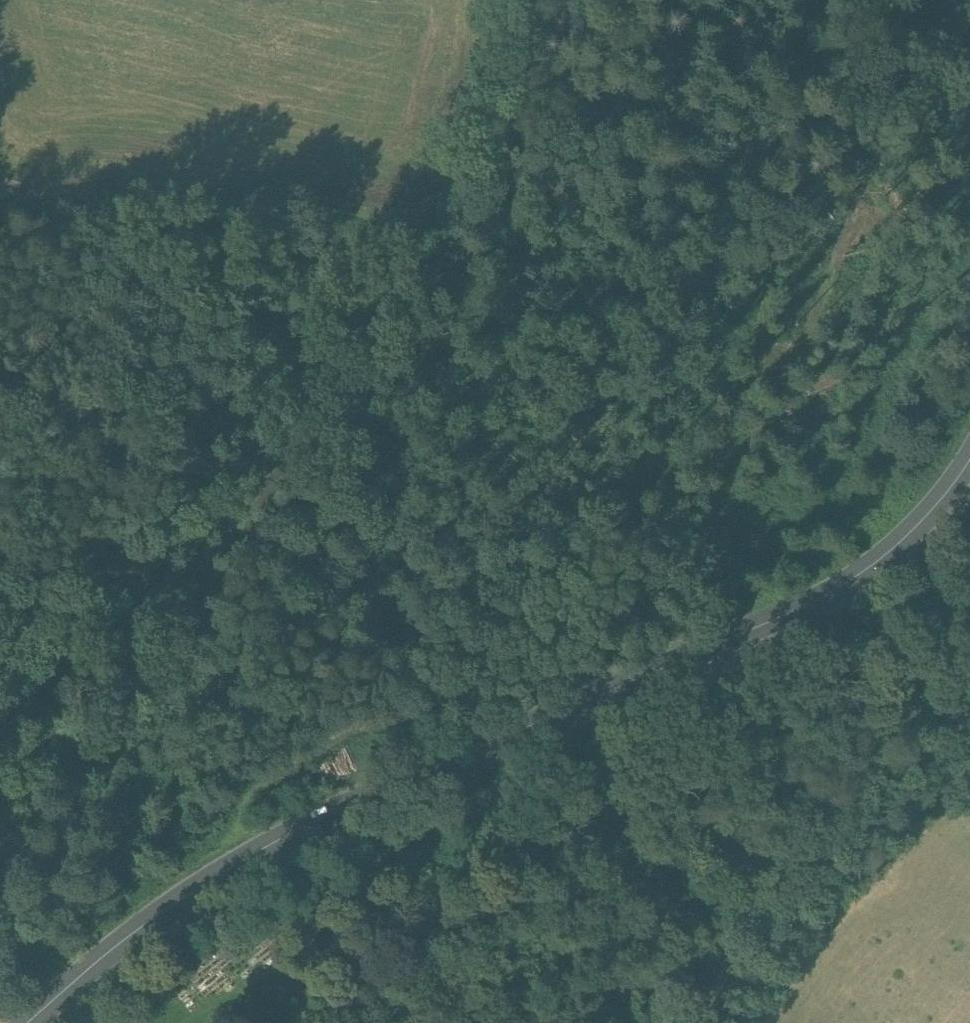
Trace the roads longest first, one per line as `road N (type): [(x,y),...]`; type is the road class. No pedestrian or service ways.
road 1 (tertiary): [(30,1022),(174,905),(288,836),(741,640),(861,578),(906,540),(969,462)]
road 2 (track): [(343,326),(310,377),(214,610),(165,688),(89,849),(64,992)]
road 3 (track): [(692,1022),(752,931),(969,647)]
road 4 (track): [(522,0),(491,137),(460,207),(343,326)]
road 5 (track): [(343,326),(178,241),(0,215)]
road 6 (track): [(825,0),(851,17),(969,59)]

